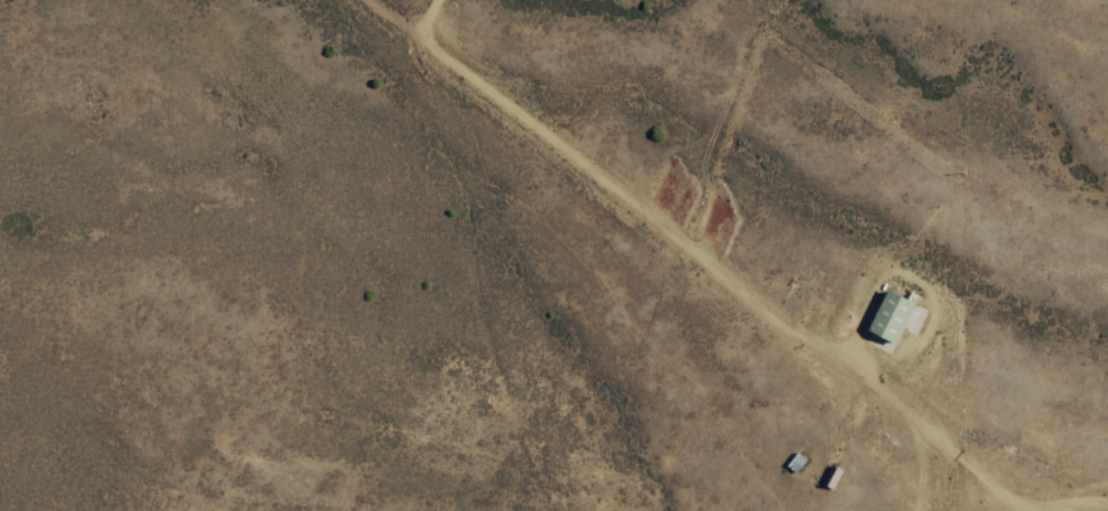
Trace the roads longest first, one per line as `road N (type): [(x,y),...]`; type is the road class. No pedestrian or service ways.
road 1 (track): [(374,0),(599,176),(851,352),(1021,453),(1083,510)]

